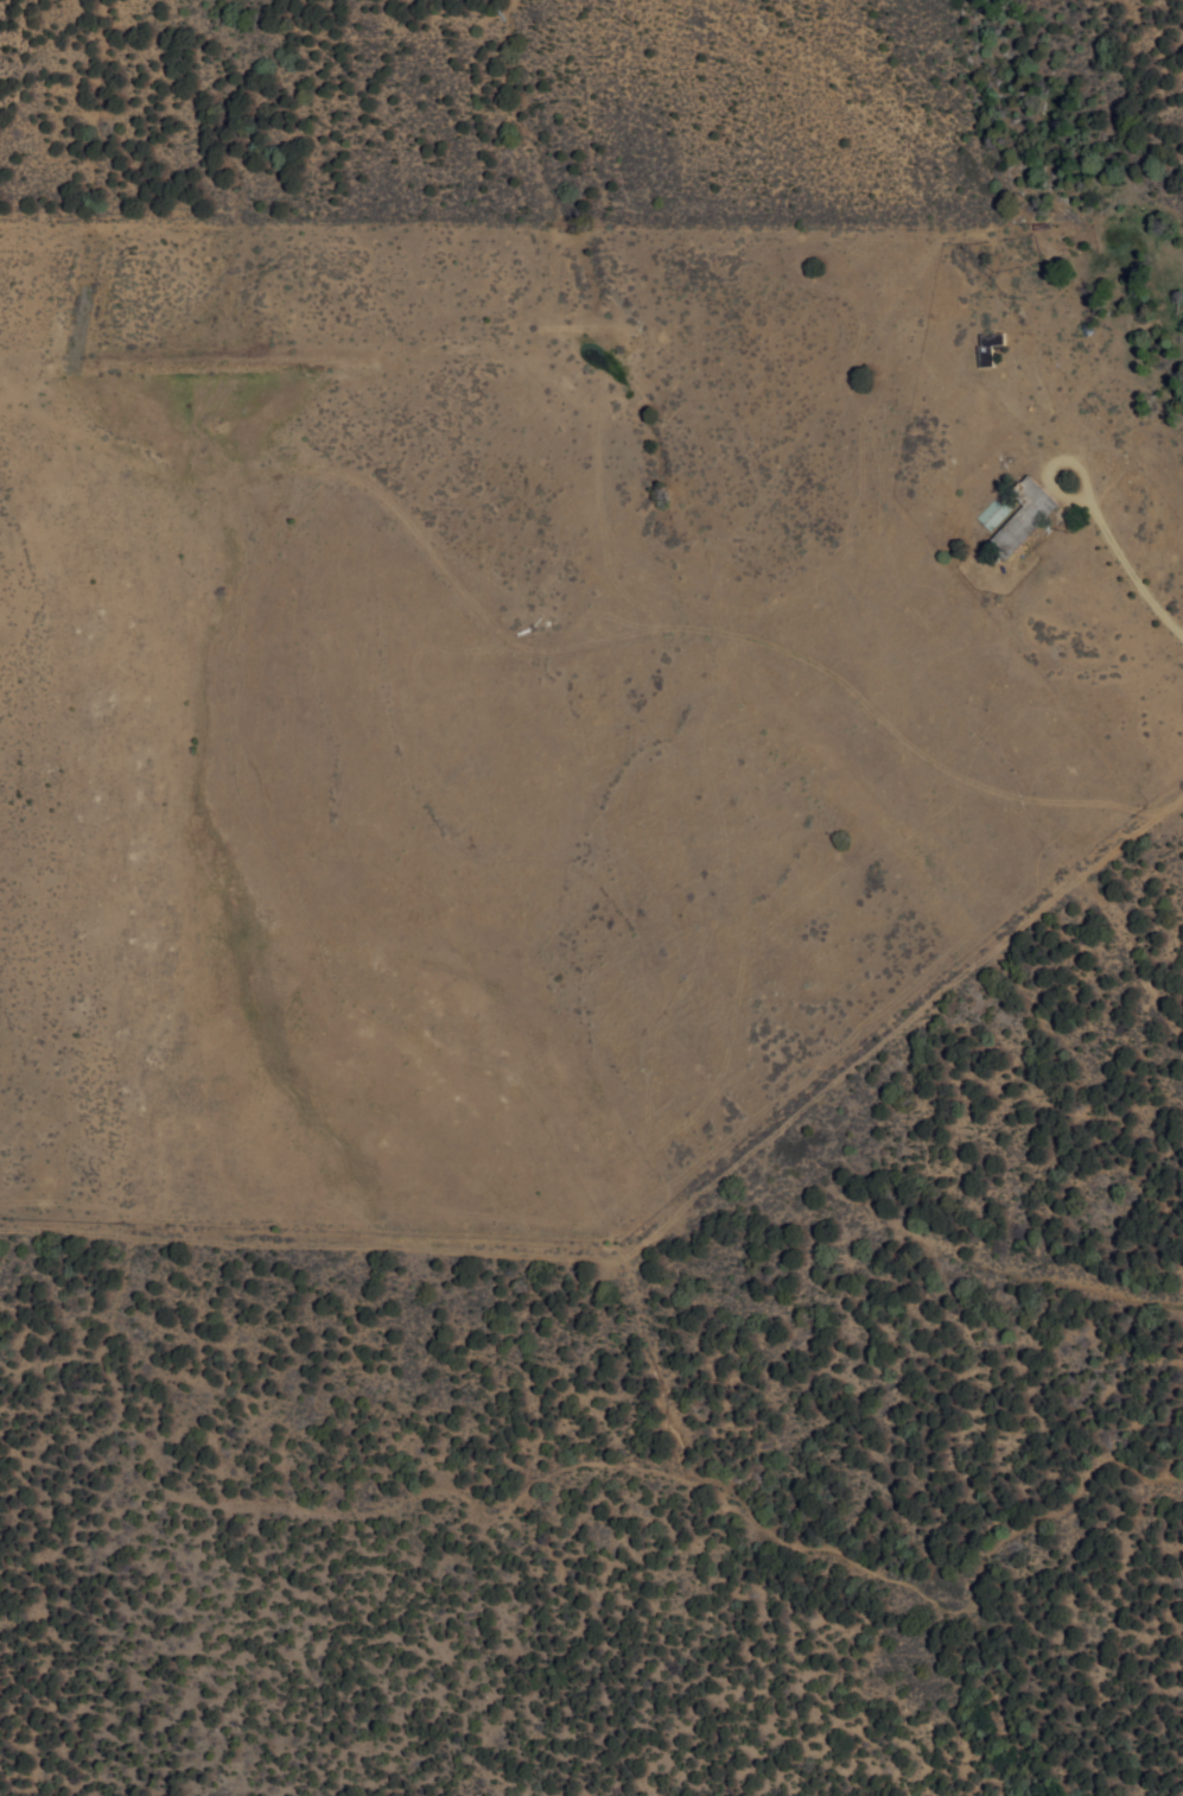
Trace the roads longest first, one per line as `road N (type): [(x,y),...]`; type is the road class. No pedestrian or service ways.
road 1 (residential): [(0,1231),(621,1258),(1182,791)]

